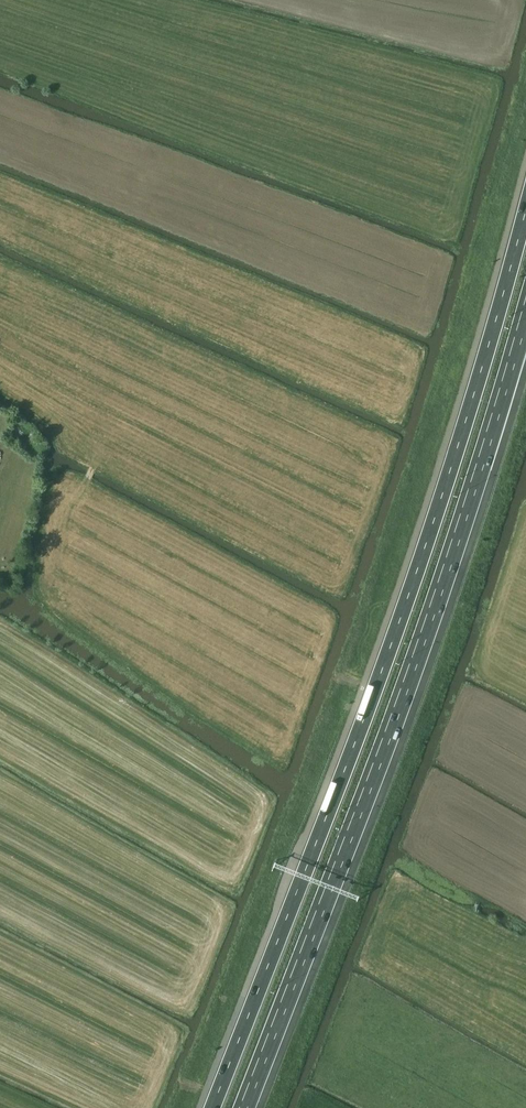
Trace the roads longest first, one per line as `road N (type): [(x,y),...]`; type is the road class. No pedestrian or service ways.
road 1 (motorway): [(525,204),(400,620),(212,1107)]
road 2 (motorway): [(243,1107),(394,719),(525,307)]

